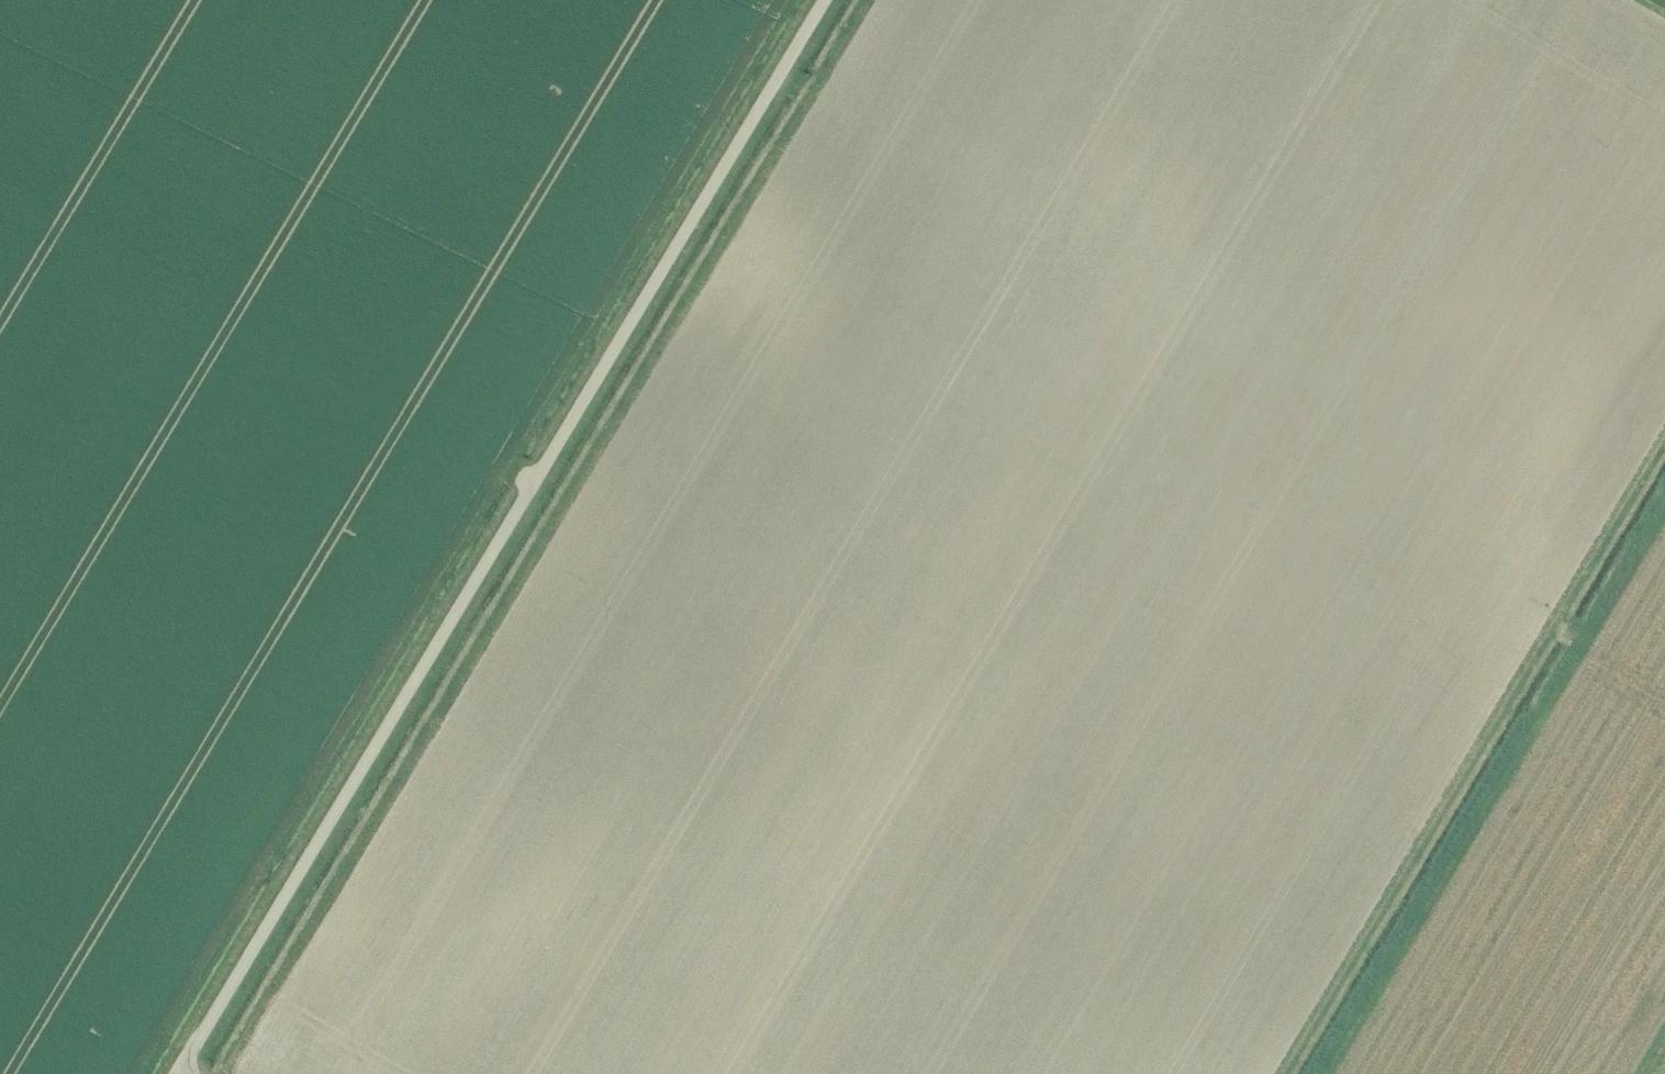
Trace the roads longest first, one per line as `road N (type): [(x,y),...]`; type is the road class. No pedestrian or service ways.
road 1 (unclassified): [(176,1073),(829,0)]

